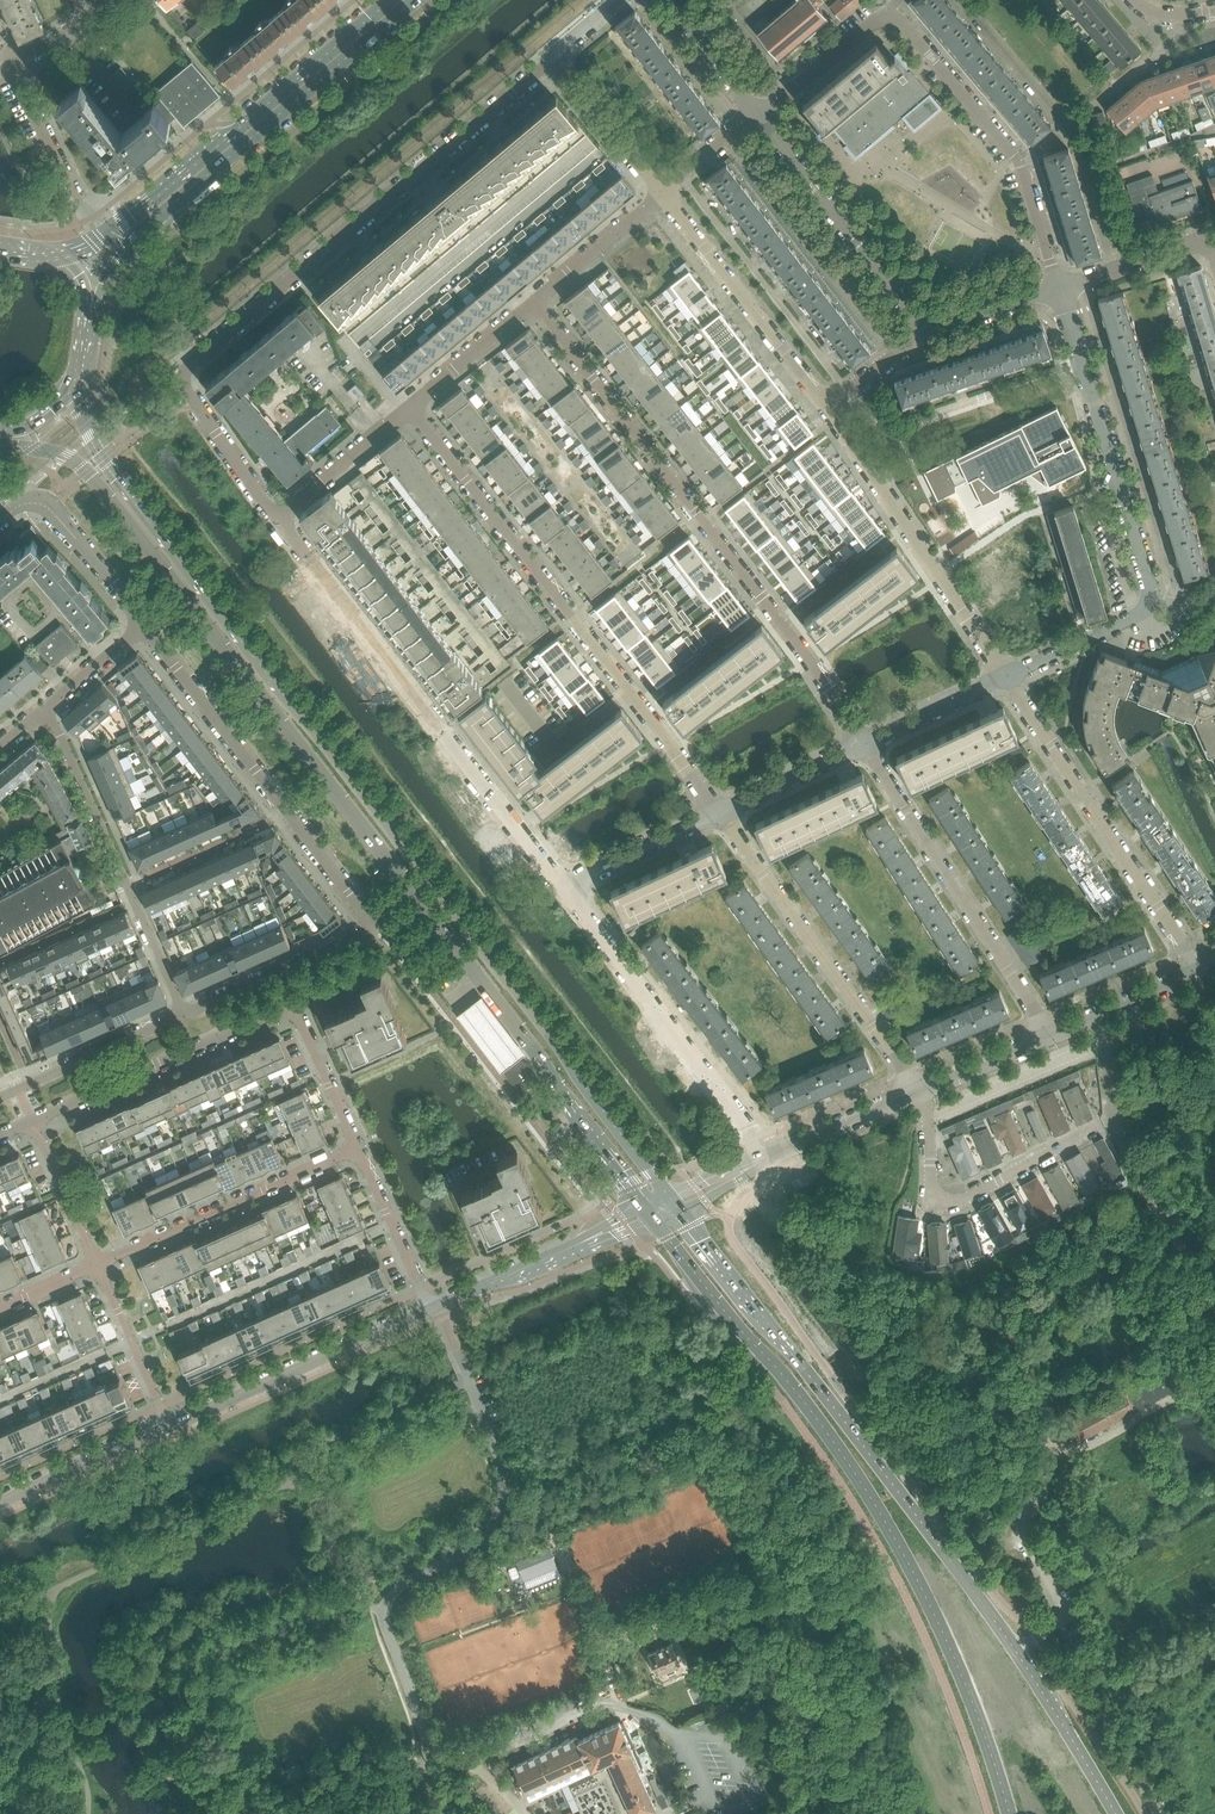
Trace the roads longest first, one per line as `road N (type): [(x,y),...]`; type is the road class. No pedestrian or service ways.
road 1 (secondary): [(0,440),(65,456),(90,474),(529,1043),(643,1206)]
road 2 (secondary): [(668,1194),(99,455),(76,384)]
road 3 (secondary): [(1117,1813),(993,1616),(680,1209)]
road 4 (secondary): [(654,1220),(787,1379),(879,1510),(960,1673),(1010,1813)]
road 5 (residential): [(274,517),(193,402),(188,377),(195,357),(552,57)]
road 6 (residential): [(865,745),(534,302)]
road 7 (residential): [(718,815),(670,741),(409,407)]
road 8 (residential): [(1056,286),(1019,161),(903,22),(870,24),(758,111)]
road 9 (residential): [(566,894),(274,517)]
road 10 (residential): [(1091,1016),(1197,969),(1006,676)]
road 11 (secondary): [(91,306),(133,242),(420,0)]
road 12 (residential): [(918,1092),(935,1194),(943,1204),(958,1202),(1113,1113),(1091,1016)]
road 13 (secondary): [(387,0),(108,231)]
road 14 (residential): [(865,745),(1050,1035)]
road 15 (residential): [(918,1092),(718,815)]
road 16 (residential): [(768,1155),(566,894)]
road 17 (tertiary): [(432,1308),(167,1426)]
road 18 (residential): [(357,1147),(95,1264)]
road 19 (residential): [(34,1122),(291,1005)]
road 20 (residential): [(758,111),(928,330)]
road 21 (residential): [(827,411),(660,192)]
road 22 (residential): [(289,814),(373,925),(276,972)]
road 23 (residential): [(142,625),(289,814)]
road 24 (residential): [(40,712),(59,730),(128,887)]
road 25 (residential): [(108,231),(53,148),(15,58)]
road 26 (residential): [(1114,474),(1056,286)]
road 27 (residential): [(920,548),(1093,481)]
road 28 (tertiary): [(167,1426),(0,1501)]
road 29 (residential): [(184,1014),(18,1088)]
road 30 (residential): [(95,1264),(167,1426)]
road 31 (residential): [(128,887),(289,814)]
road 32 (tertiary): [(593,1237),(432,1308)]
road 33 (residential): [(274,517),(409,407)]
road 34 (residential): [(660,192),(552,57)]
road 35 (residential): [(566,894),(718,815)]
road 36 (residential): [(534,302),(660,192)]
road 37 (residential): [(920,548),(827,411)]
road 38 (residential): [(409,407),(534,302)]
road 39 (residential): [(718,815),(865,745)]
road 40 (residential): [(768,1155),(918,1092)]
road 41 (residential): [(1056,286),(1209,238)]
road 42 (residential): [(865,745),(1006,676)]
road 43 (residential): [(357,1147),(291,1005)]
road 44 (residential): [(34,1122),(95,1264)]
road 45 (residential): [(1006,676),(920,548)]
road 46 (residential): [(47,507),(142,625)]
road 47 (residential): [(918,1092),(1050,1035)]
road 48 (residential): [(1006,676),(1137,617)]
road 49 (residential): [(1093,481),(1137,617)]
road 50 (residential): [(758,111),(672,0)]
road 51 (residential): [(134,902),(8,957)]
road 52 (residential): [(928,330),(1056,286)]
road 53 (residential): [(40,712),(142,625)]
road 54 (residential): [(1152,600),(1114,474)]
road 55 (residential): [(827,411),(928,330)]
road 56 (residential): [(660,192),(758,111)]
road 57 (residential): [(134,902),(184,1014)]

